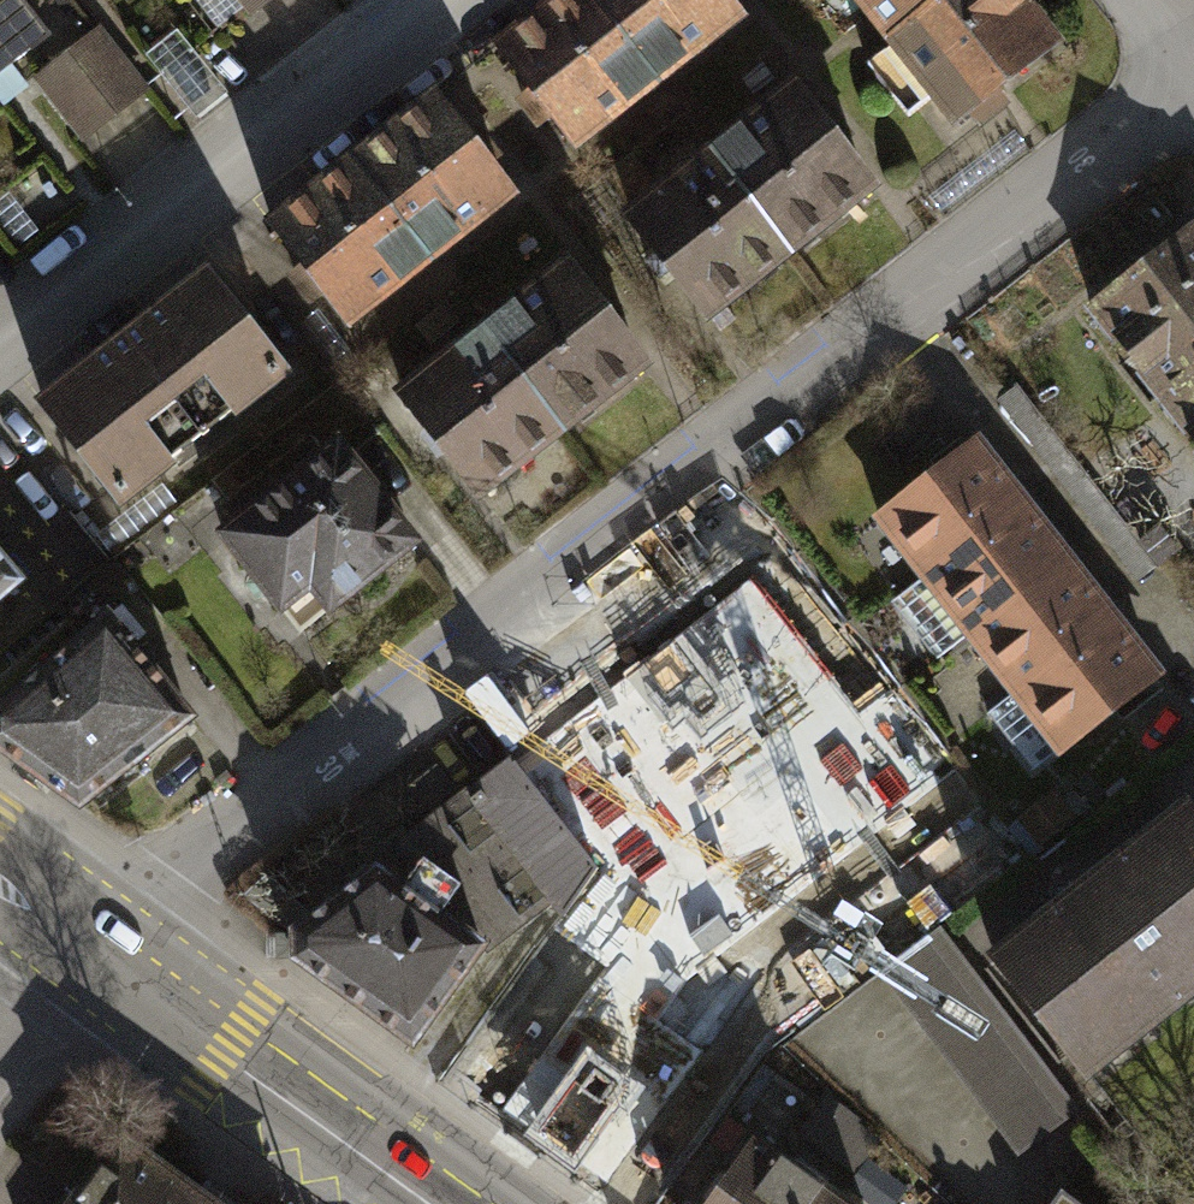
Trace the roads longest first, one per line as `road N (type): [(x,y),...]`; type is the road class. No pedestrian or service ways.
road 1 (residential): [(87,947),(1193,93)]
road 2 (residential): [(0,355),(453,0)]
road 3 (primary): [(87,947),(437,1203)]
road 4 (residential): [(0,1035),(24,1000),(87,947)]

